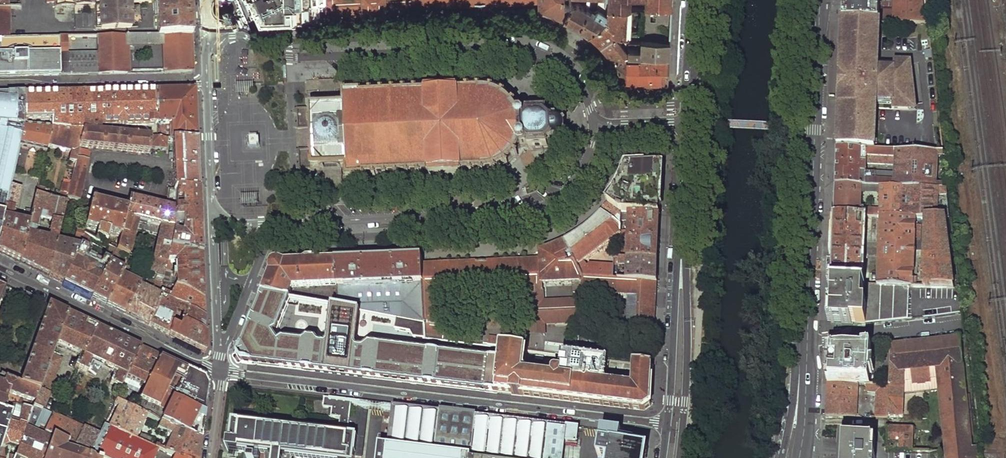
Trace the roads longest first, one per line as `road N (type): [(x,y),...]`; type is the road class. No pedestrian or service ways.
road 1 (residential): [(220,356),(276,224),(542,205),(577,177),(596,127)]
road 2 (residential): [(667,424),(220,370)]
road 3 (residential): [(596,127),(568,70),(527,48),(290,56),(239,33),(208,40)]
road 4 (primary): [(816,0),(802,342)]
road 5 (residential): [(207,84),(220,356)]
road 6 (residential): [(220,370),(0,268)]
road 7 (secondary): [(680,457),(687,338),(683,227)]
road 8 (residential): [(207,84),(0,86)]
road 9 (primary): [(667,424),(683,227)]
road 10 (residential): [(802,342),(956,321)]
road 11 (primary): [(687,124),(696,0)]

